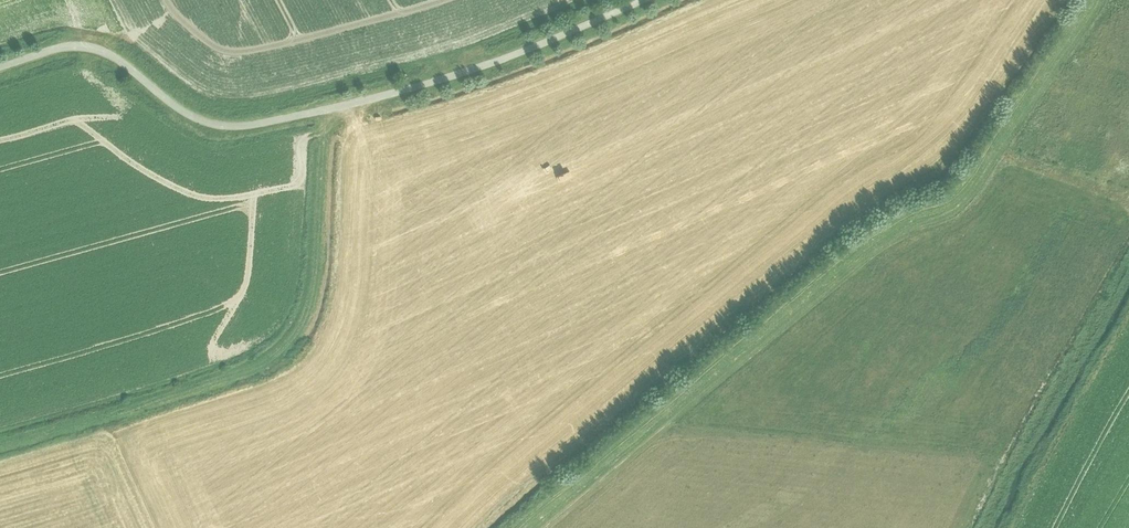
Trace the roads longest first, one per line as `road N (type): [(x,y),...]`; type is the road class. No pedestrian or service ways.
road 1 (track): [(1086,0),(959,185),(863,238),(517,527)]
road 2 (unclassified): [(0,63),(66,43),(87,45),(193,118),(245,125),(452,75),(639,0)]
road 3 (track): [(0,447),(249,368),(298,333),(312,297),(326,108)]

